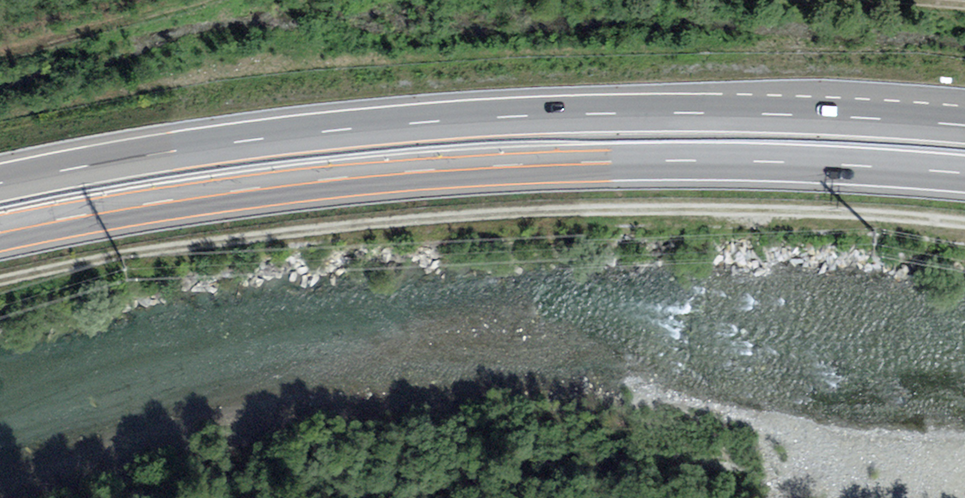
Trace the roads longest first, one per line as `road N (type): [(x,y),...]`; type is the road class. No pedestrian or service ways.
road 1 (track): [(0,280),(143,248),(480,217),(860,210),(964,223)]
road 2 (motorway): [(0,230),(359,174),(544,162),(748,159),(964,171)]
road 3 (motorway): [(964,124),(542,114),(174,148),(0,182)]
road 4 (track): [(196,0),(0,50)]

